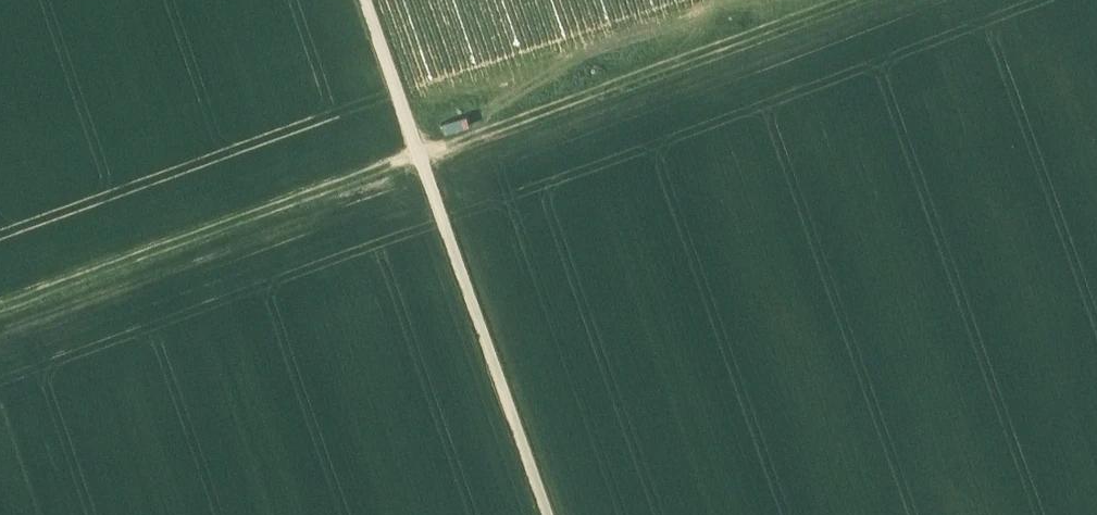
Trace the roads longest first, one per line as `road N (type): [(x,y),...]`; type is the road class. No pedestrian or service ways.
road 1 (track): [(891,0),(0,322)]
road 2 (track): [(374,0),(555,514)]

